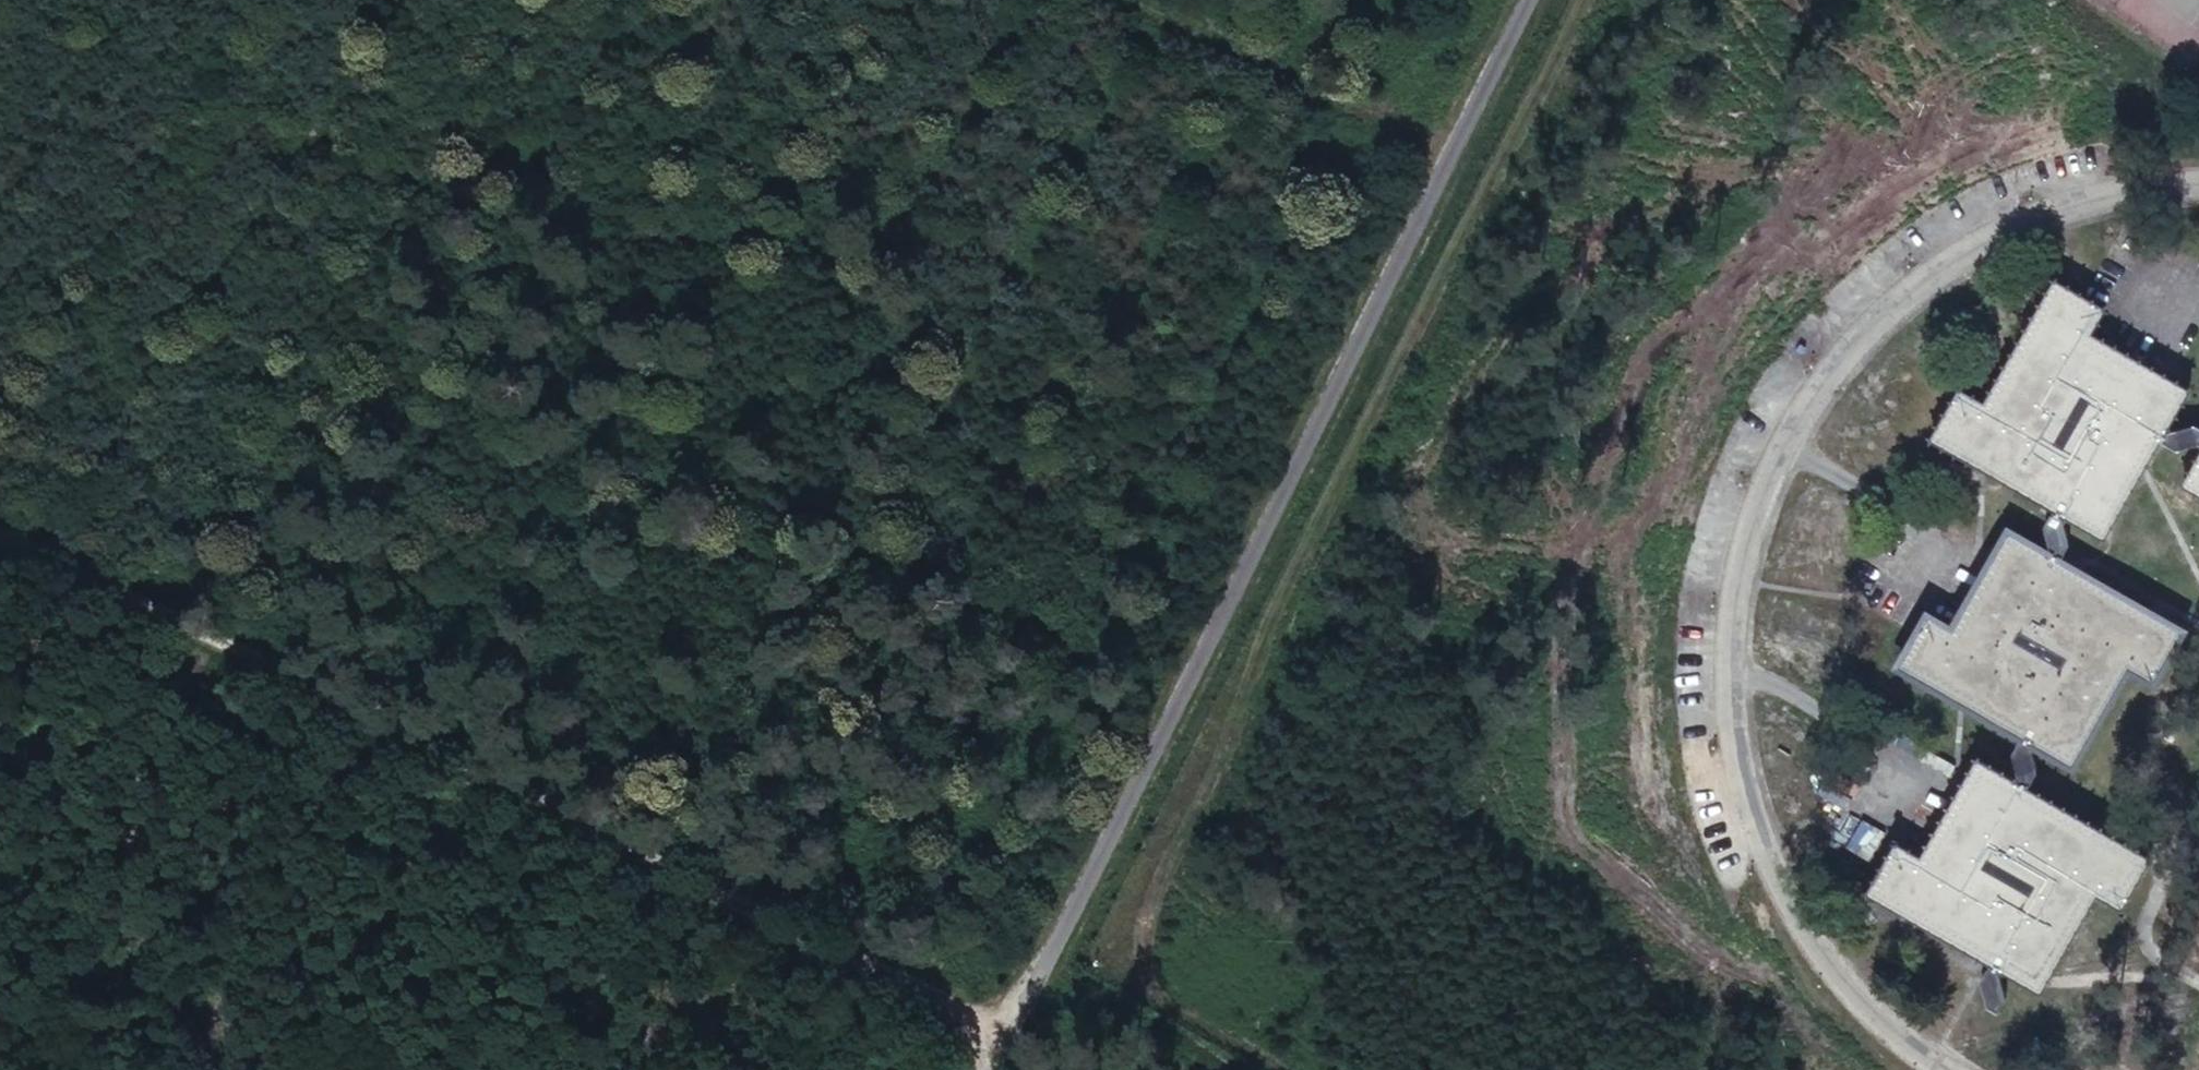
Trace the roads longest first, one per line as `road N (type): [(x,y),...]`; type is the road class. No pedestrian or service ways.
road 1 (track): [(1015,1033),(0,537)]
road 2 (track): [(1174,0),(1461,143)]

